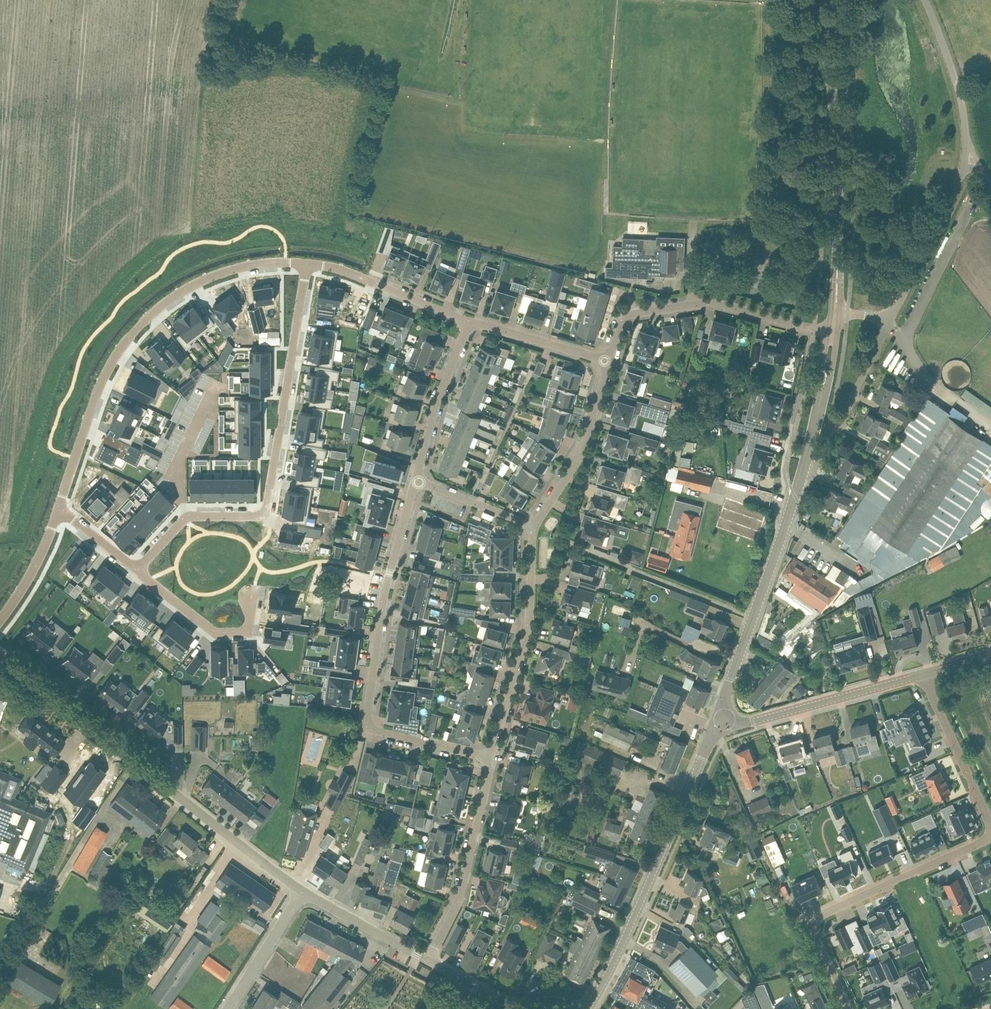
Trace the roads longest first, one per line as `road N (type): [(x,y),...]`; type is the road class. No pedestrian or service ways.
road 1 (residential): [(848,1008),(814,930),(820,913),(983,841),(990,825),(922,674)]
road 2 (residential): [(139,570),(188,516),(266,513),(308,263)]
road 3 (residential): [(59,510),(100,380),(142,322),(207,277),(259,263),(308,263)]
road 4 (tertiary): [(302,894),(0,655)]
road 5 (residential): [(493,759),(380,731),(371,722),(385,593),(415,482)]
road 6 (tertiary): [(720,719),(823,396)]
road 7 (tertiary): [(589,1008),(720,719)]
road 8 (tertiary): [(838,264),(833,80),(817,0)]
road 9 (residential): [(607,362),(631,313),(707,300),(829,331)]
road 10 (residential): [(493,759),(528,628),(531,529)]
road 11 (residential): [(428,960),(458,896),(493,759)]
road 12 (tertiary): [(720,719),(750,720),(922,674)]
road 13 (residential): [(531,529),(572,460),(607,362)]
road 14 (unclassified): [(891,323),(967,163)]
road 15 (unclassified): [(967,163),(960,90),(917,0)]
road 16 (residential): [(415,482),(469,322)]
road 17 (residential): [(139,570),(221,632),(245,628),(253,594)]
road 18 (residential): [(607,362),(469,322)]
road 19 (tertiary): [(428,960),(302,894)]
road 20 (residential): [(228,1008),(302,894)]
road 21 (residential): [(0,619),(59,510)]
road 22 (residential): [(891,323),(839,431)]

